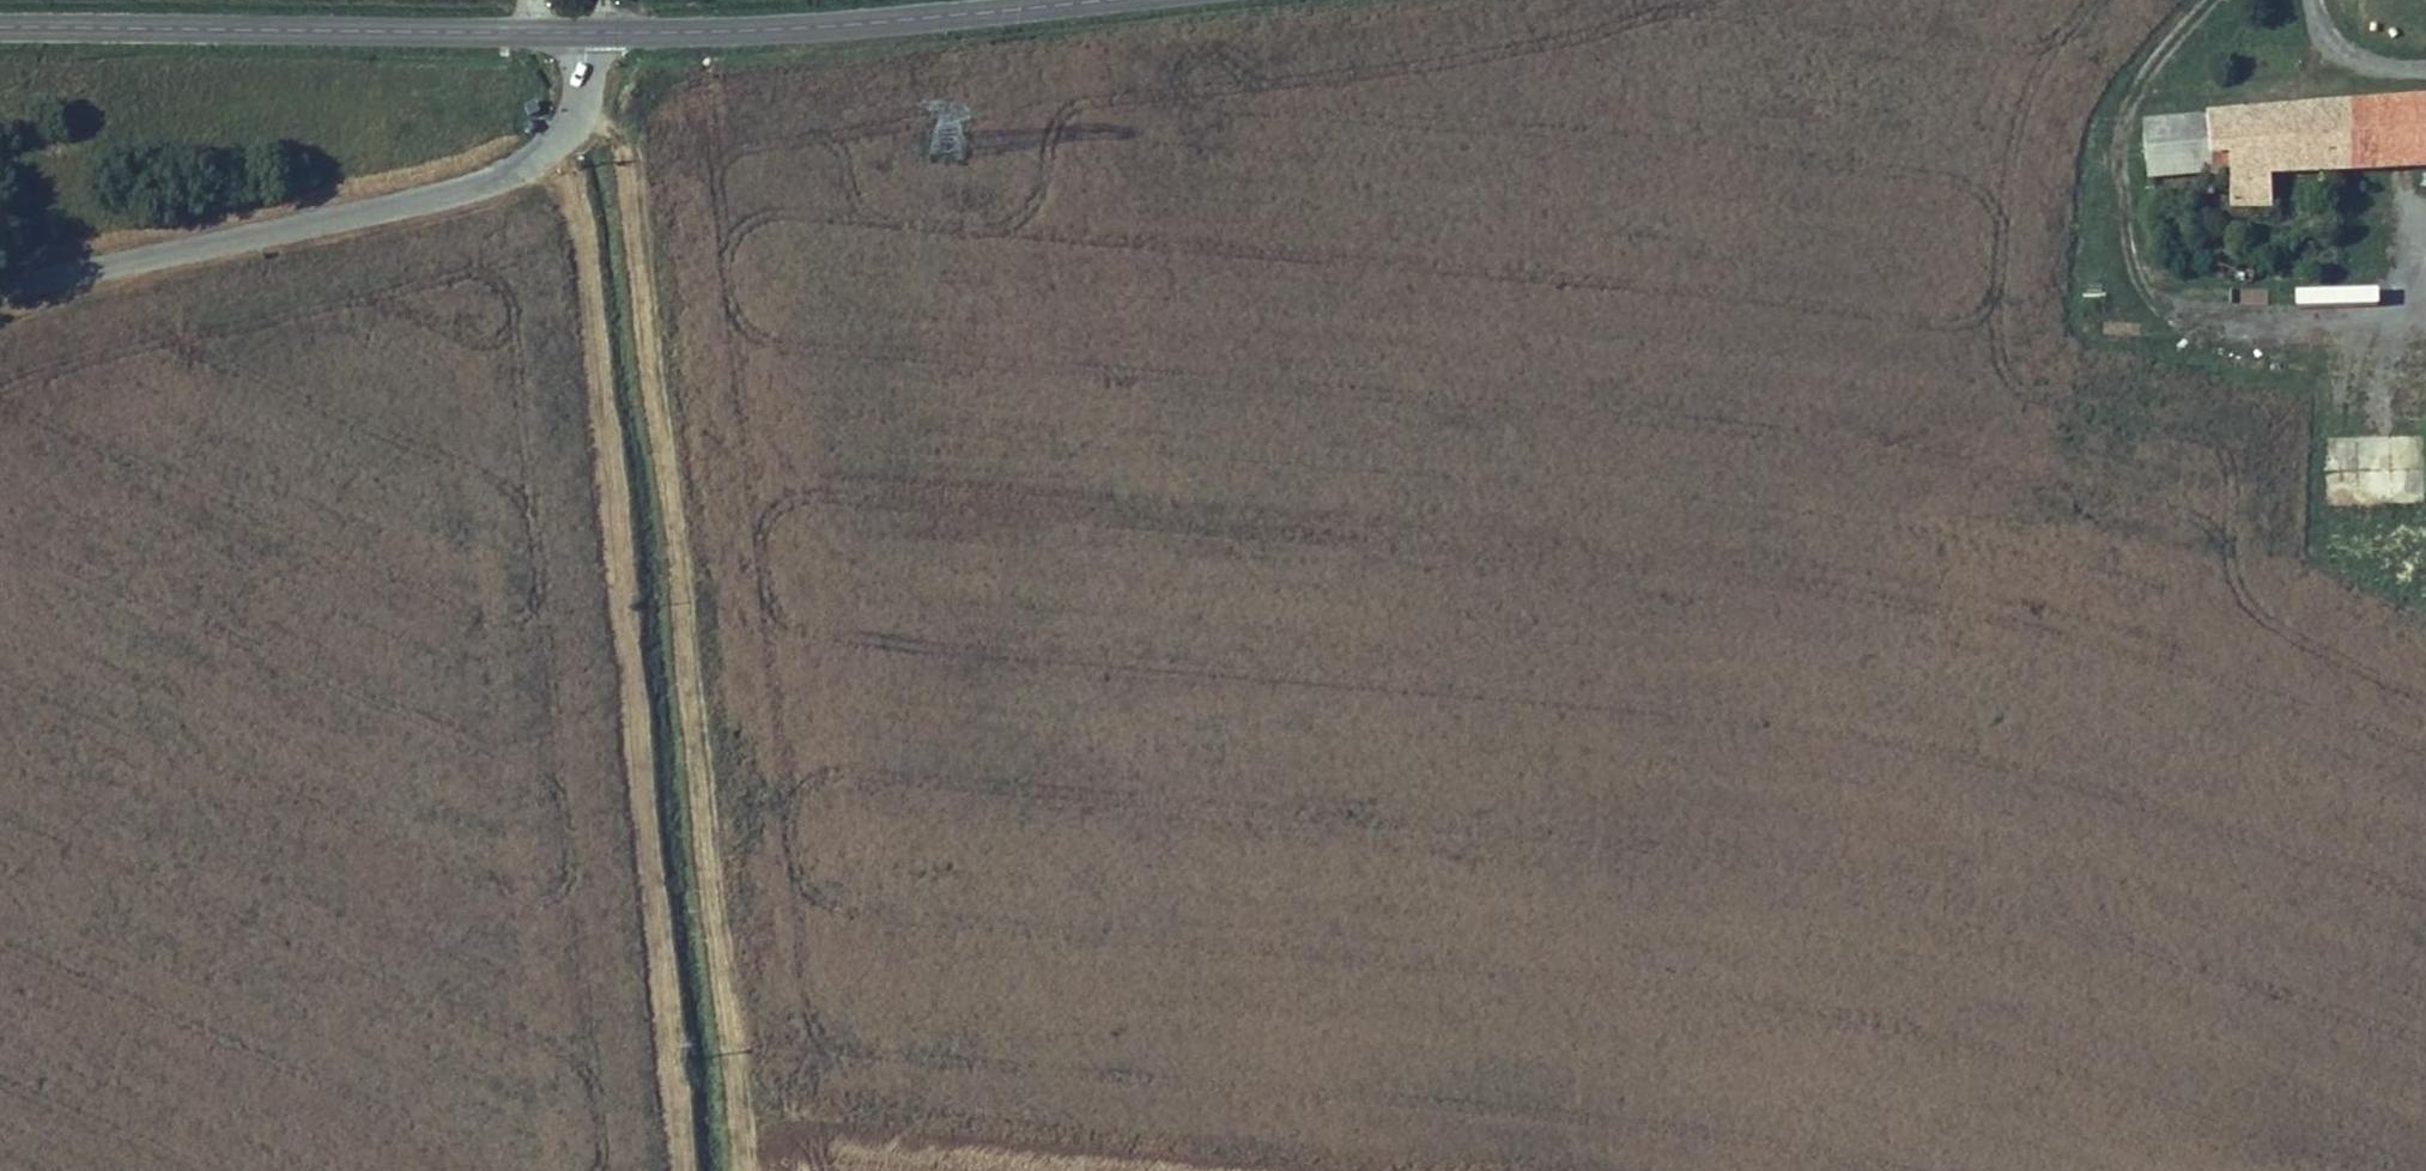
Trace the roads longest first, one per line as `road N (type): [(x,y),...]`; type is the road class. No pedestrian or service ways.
road 1 (unclassified): [(0,290),(462,191),(518,172),(580,115),(585,33)]
road 2 (tertiary): [(527,31),(0,34)]
road 3 (tertiary): [(1058,0),(585,33)]

